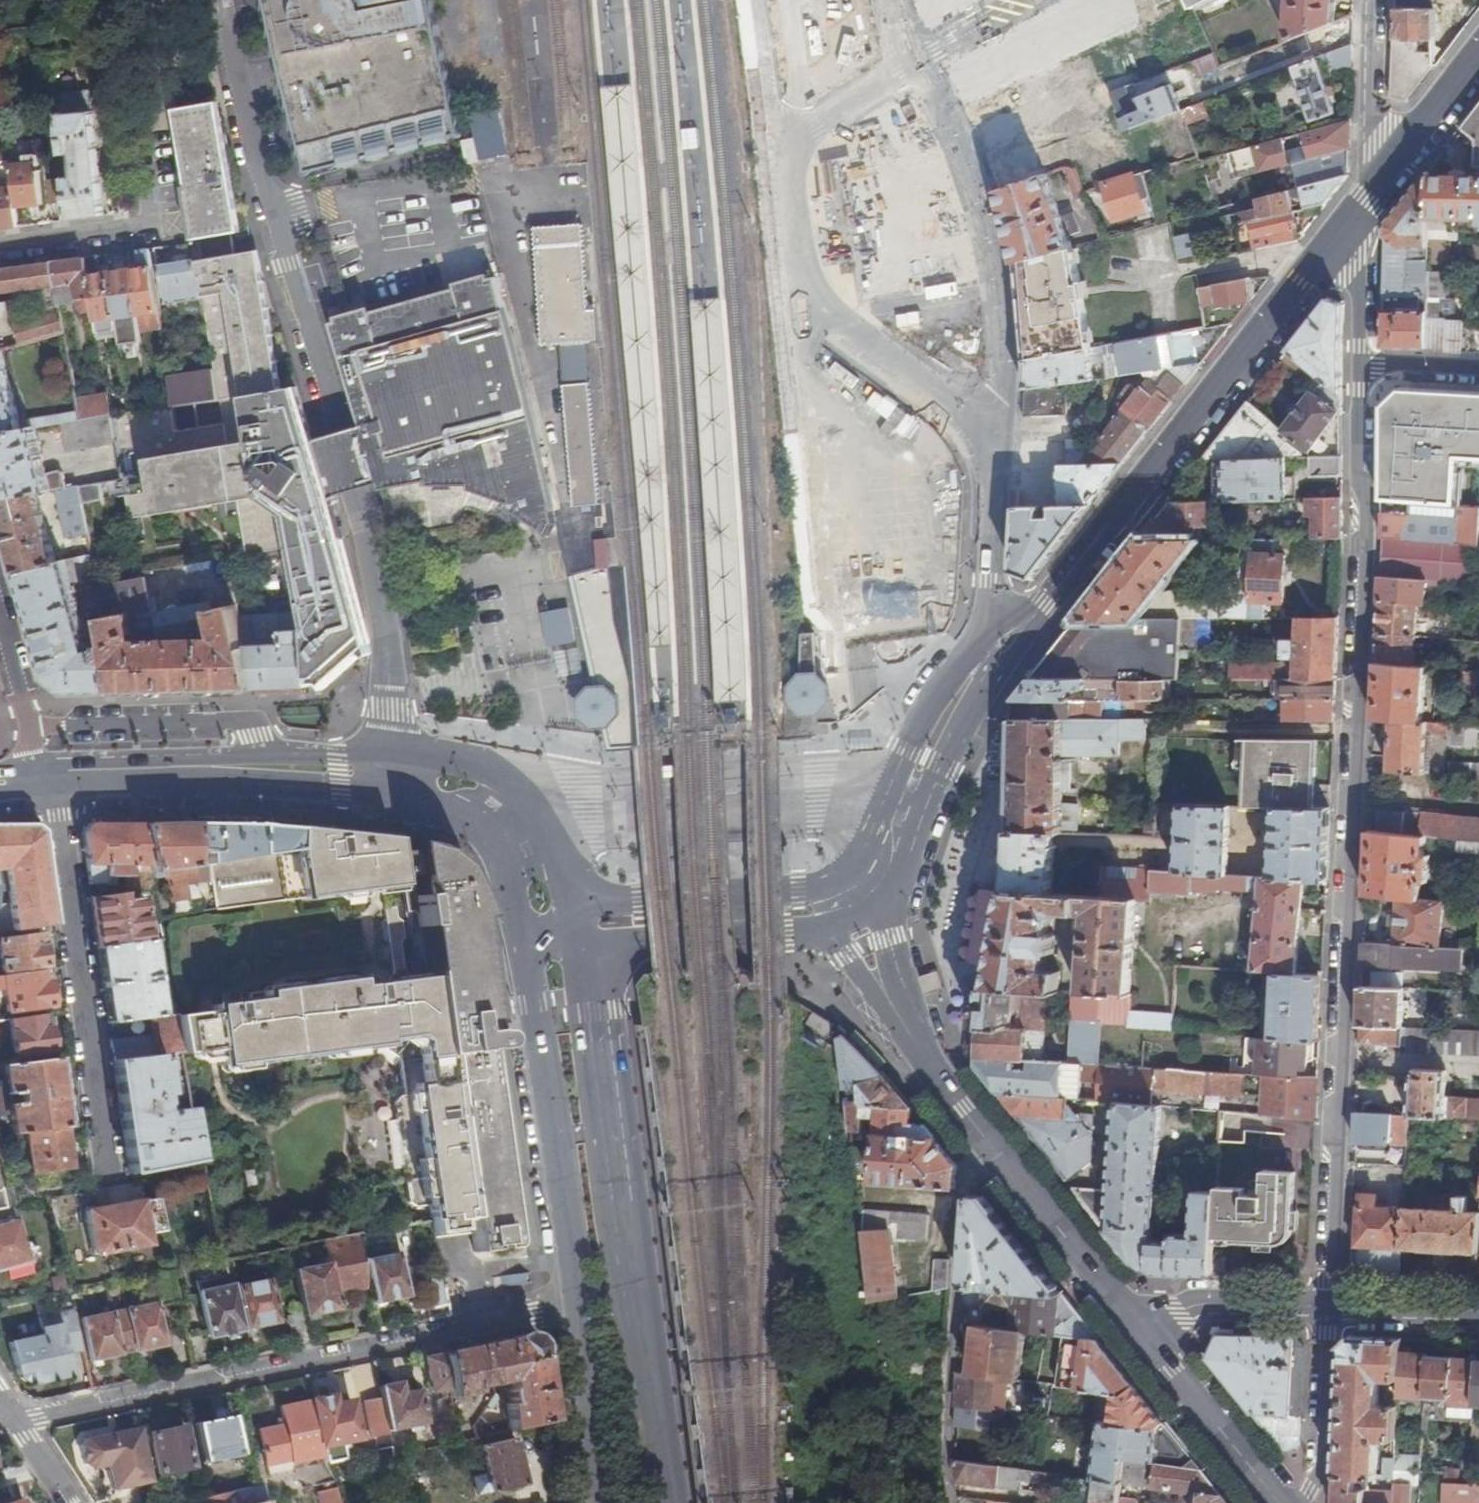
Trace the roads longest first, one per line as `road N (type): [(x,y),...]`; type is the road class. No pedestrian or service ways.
road 1 (motorway): [(665,1502),(581,878),(389,0)]
road 2 (motorway): [(319,0),(398,379),(474,696),(597,1494)]
road 3 (residential): [(1358,373),(1325,1312)]
road 4 (residential): [(389,754),(389,653),(368,534),(214,0)]
road 5 (unknown): [(895,0),(898,22),(968,146),(1008,283),(1010,369),(991,636)]
road 6 (residential): [(9,1415),(38,1417),(579,1307)]
road 7 (tertiary): [(1031,622),(1369,202)]
road 8 (tertiary): [(661,1502),(601,1056)]
road 9 (unknown): [(991,19),(784,142),(762,107),(746,0)]
road 10 (residential): [(44,782),(104,1160)]
road 11 (tertiary): [(524,940),(579,1307)]
road 12 (residential): [(904,1026),(1125,1309)]
road 13 (tertiary): [(991,636),(930,707),(862,854),(836,890)]
road 14 (tertiary): [(572,929),(557,838),(522,791),(446,755),(389,754)]
road 15 (tertiary): [(836,890),(619,904),(572,929)]
road 16 (residential): [(0,246),(157,221),(145,130)]
road 17 (residential): [(1125,1309),(1284,1502)]
road 18 (tertiary): [(390,792),(462,813),(501,846),(524,940)]
road 19 (tertiary): [(176,773),(214,784),(390,792)]
road 20 (tertiary): [(389,754),(216,759),(176,773)]
road 21 (tertiary): [(622,951),(832,932)]
road 22 (residential): [(1380,0),(1369,202)]
road 23 (residential): [(1325,1312),(1125,1309)]
road 24 (residential): [(1293,1502),(1318,1467),(1325,1312)]
road 25 (tertiary): [(579,1307),(595,1502)]
road 26 (tertiary): [(875,908),(962,745)]
road 27 (tertiary): [(1369,202),(1478,60)]
road 28 (residential): [(1369,202),(1359,257),(1358,373)]
road 29 (residential): [(44,782),(0,616)]
road 30 (residential): [(1478,1315),(1325,1312)]
road 31 (tertiary): [(962,745),(1031,622)]
road 32 (tertiary): [(44,782),(176,773)]
road 33 (tertiary): [(601,1056),(589,1037),(572,929)]
road 34 (residential): [(904,1026),(875,908)]
road 35 (residential): [(1358,373),(1478,375)]

